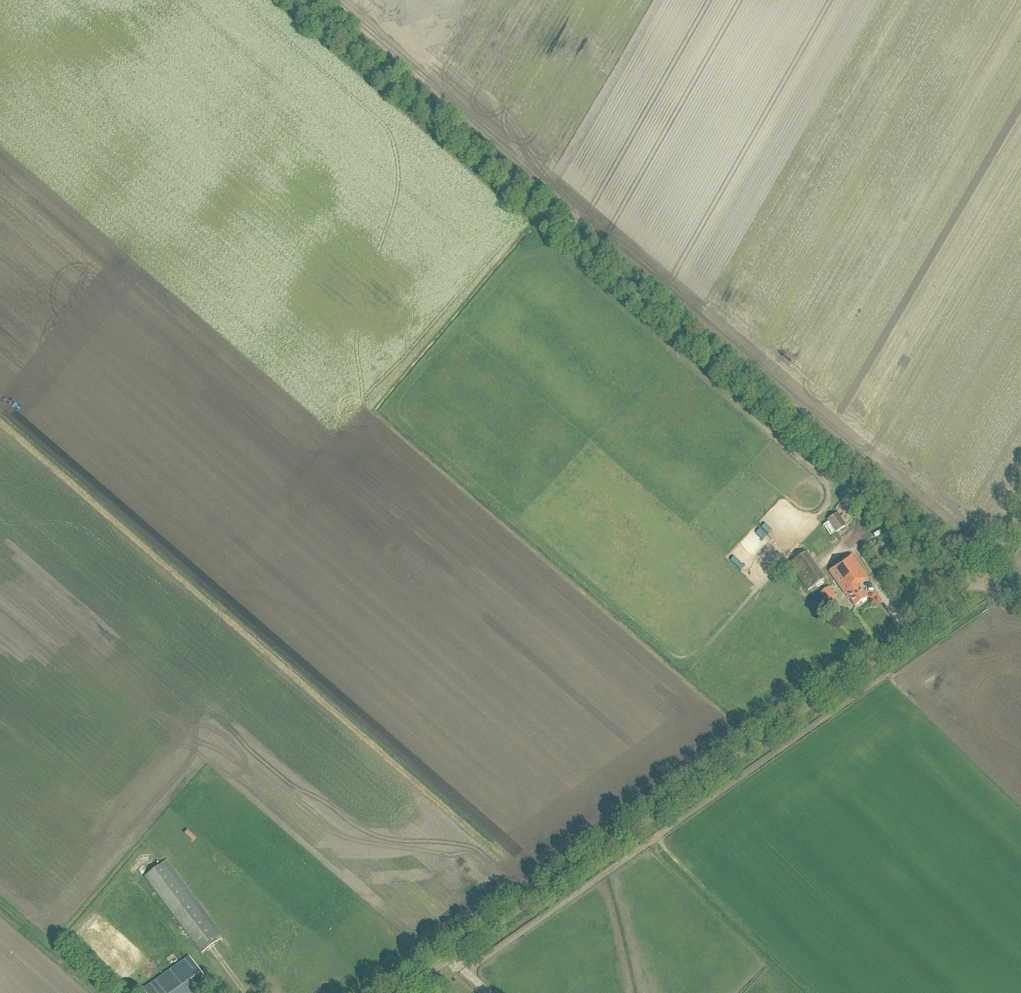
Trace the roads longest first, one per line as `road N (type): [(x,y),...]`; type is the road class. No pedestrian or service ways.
road 1 (track): [(967,579),(290,0)]
road 2 (unclassified): [(397,992),(918,630),(967,579)]

